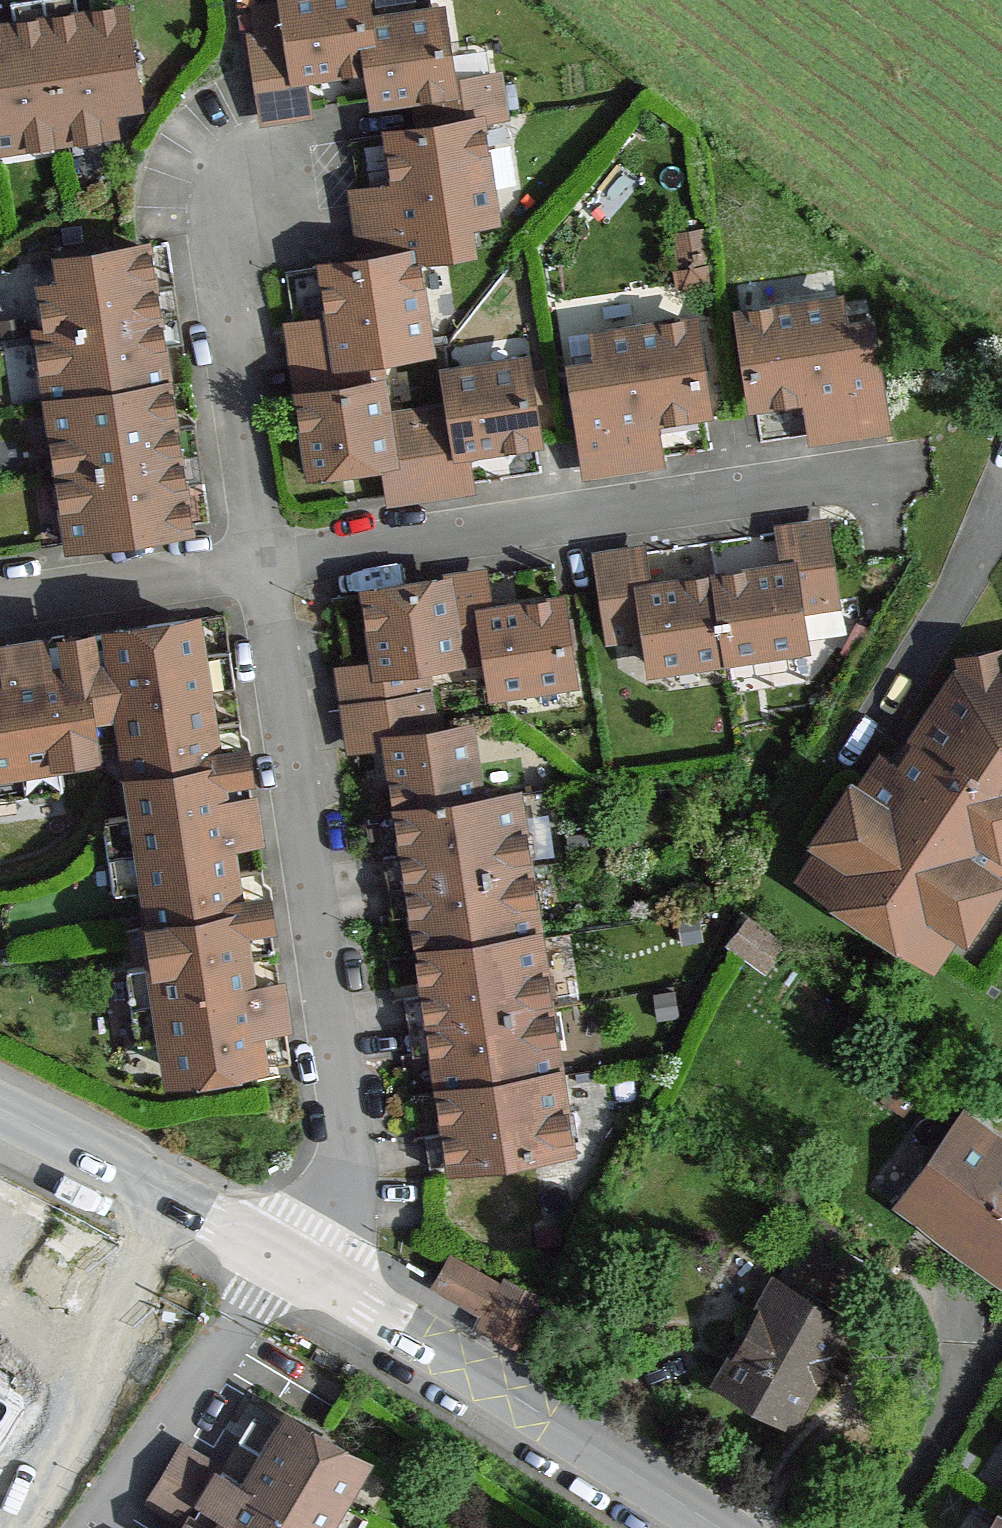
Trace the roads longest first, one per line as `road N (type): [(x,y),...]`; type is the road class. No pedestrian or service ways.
road 1 (residential): [(263,565),(346,1126),(343,1190),(305,1268)]
road 2 (residential): [(914,468),(263,565)]
road 3 (tertiary): [(305,1268),(721,1527)]
road 4 (residential): [(267,182),(227,232),(223,267),(263,565)]
road 5 (tertiary): [(0,1107),(305,1268)]
road 6 (residential): [(263,565),(0,604)]

